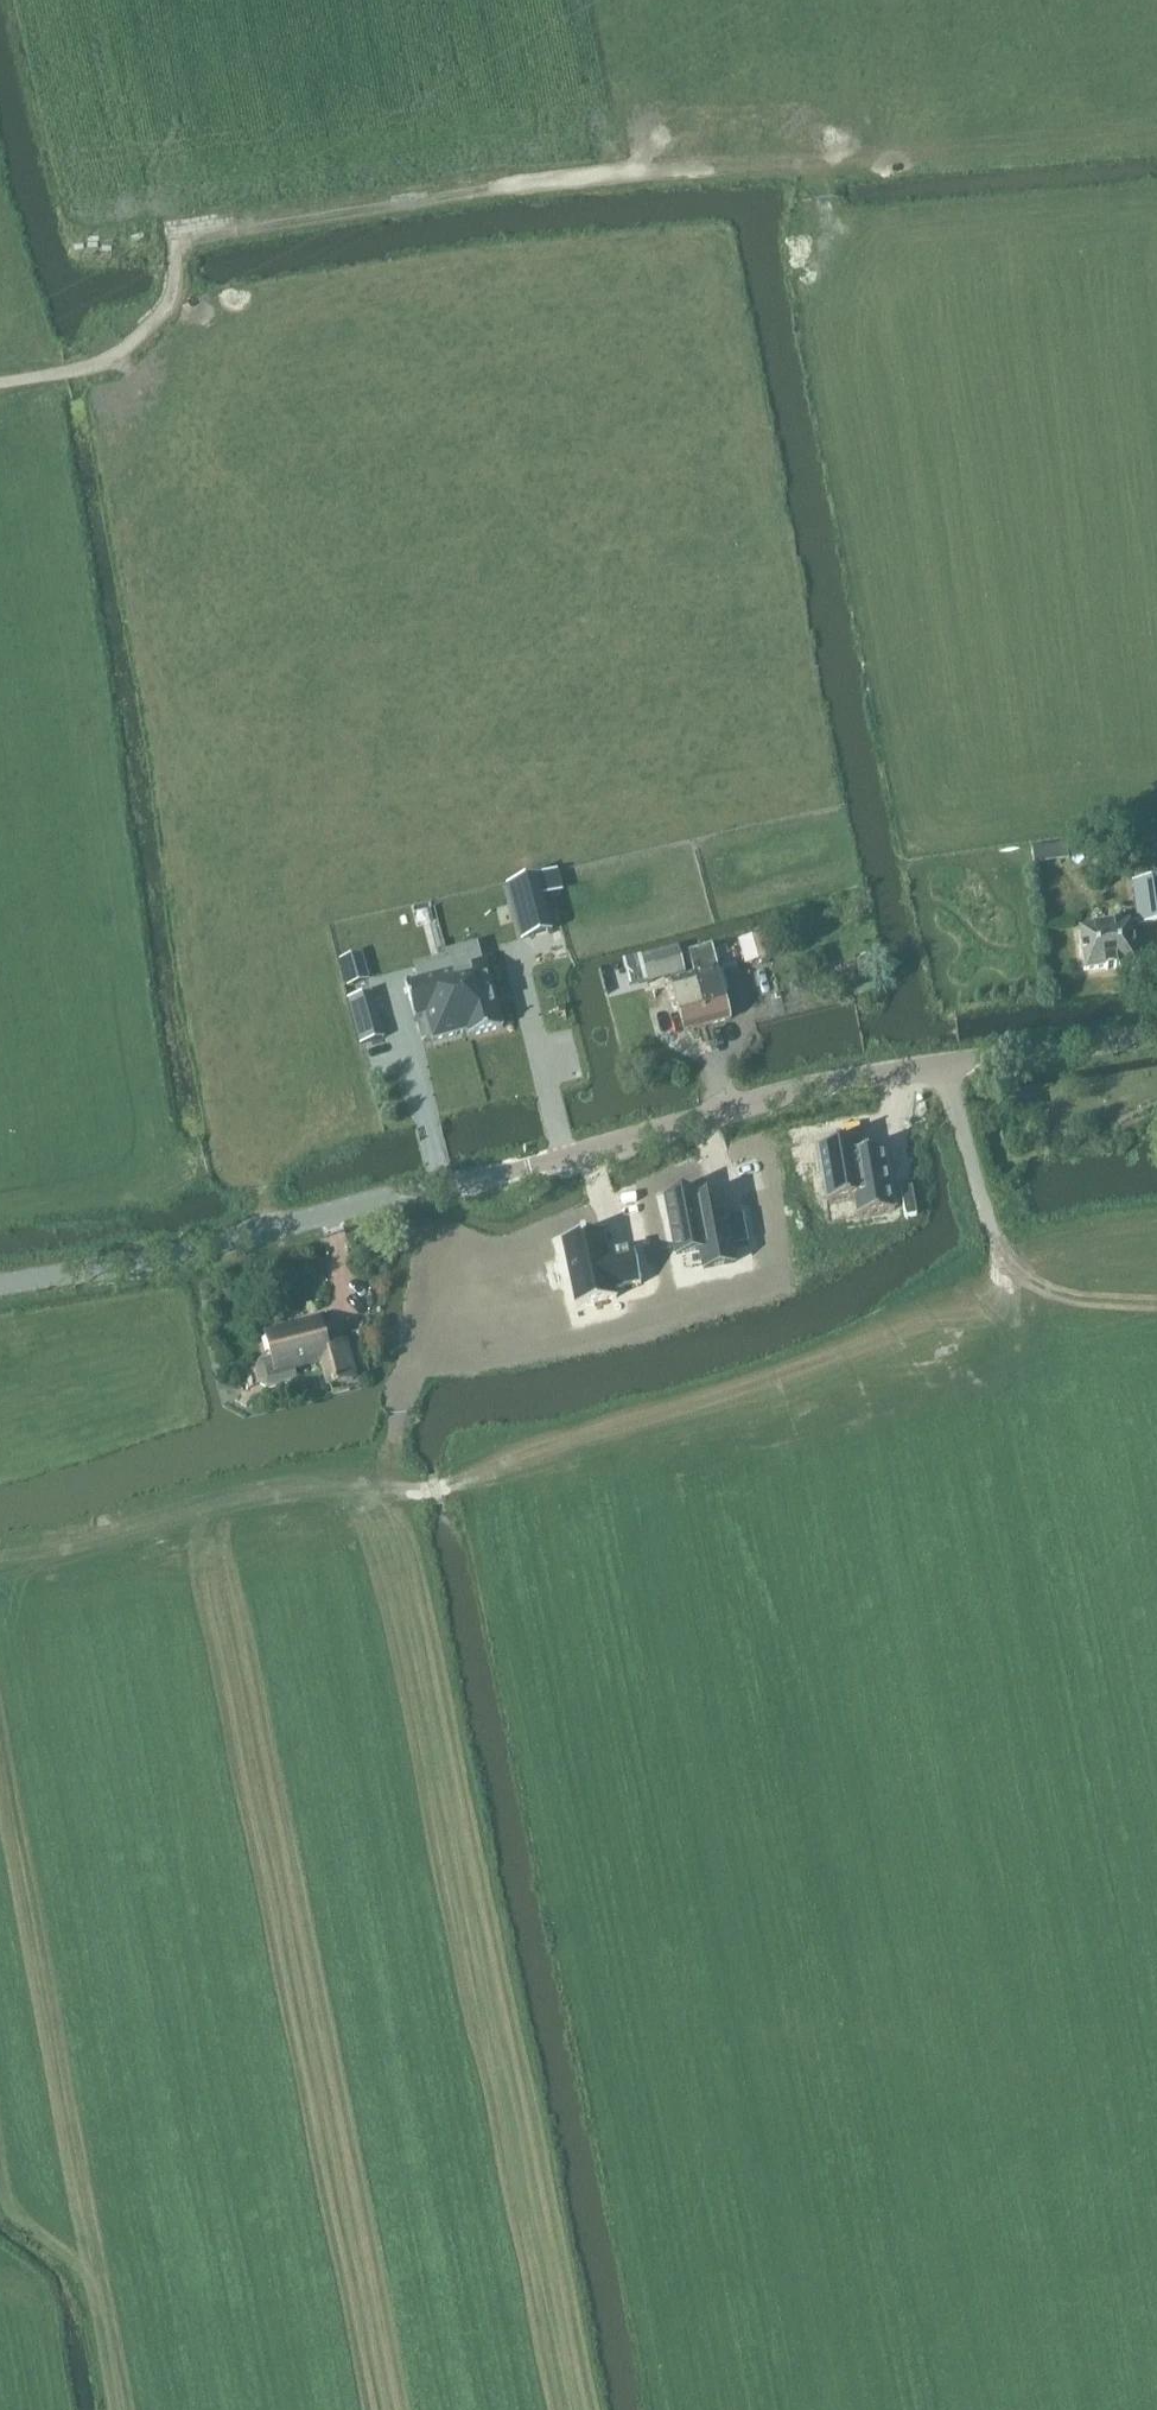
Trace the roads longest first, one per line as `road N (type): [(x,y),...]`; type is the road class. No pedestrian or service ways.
road 1 (tertiary): [(0,1285),(154,1260),(811,1088),(1156,1034)]
road 2 (track): [(1001,1264),(937,1066)]

